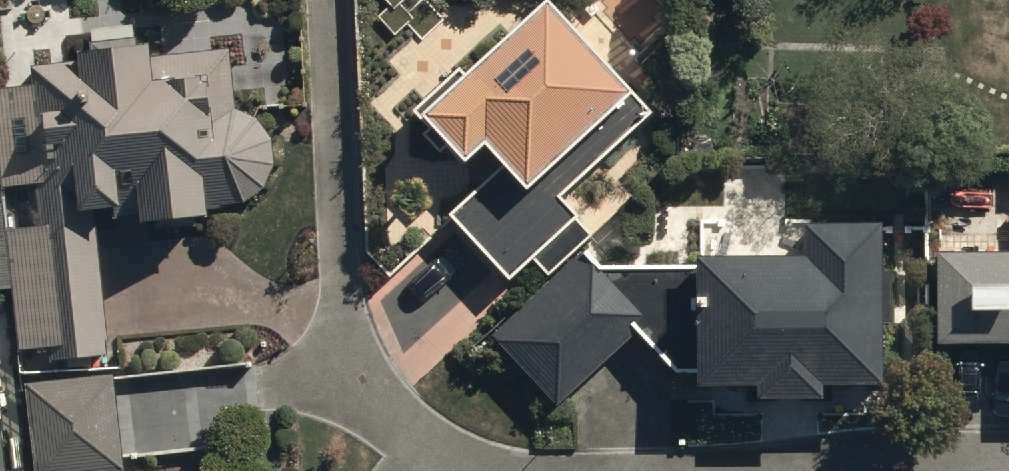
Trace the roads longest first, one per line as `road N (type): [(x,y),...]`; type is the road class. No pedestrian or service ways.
road 1 (residential): [(805,470),(1008,462)]
road 2 (residential): [(334,362),(395,422),(482,470)]

